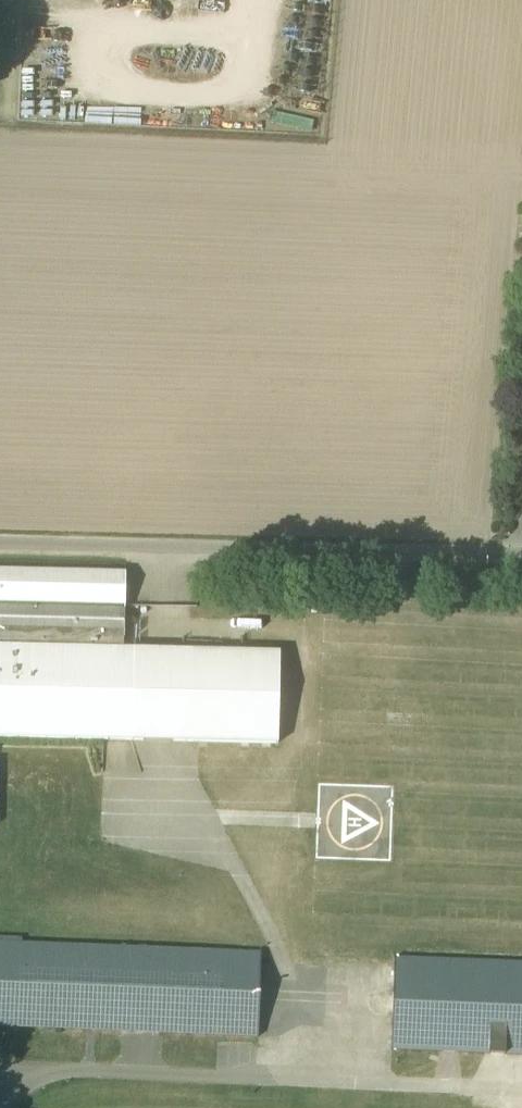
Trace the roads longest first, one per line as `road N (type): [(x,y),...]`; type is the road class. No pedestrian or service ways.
road 1 (unclassified): [(0,542),(521,557)]

